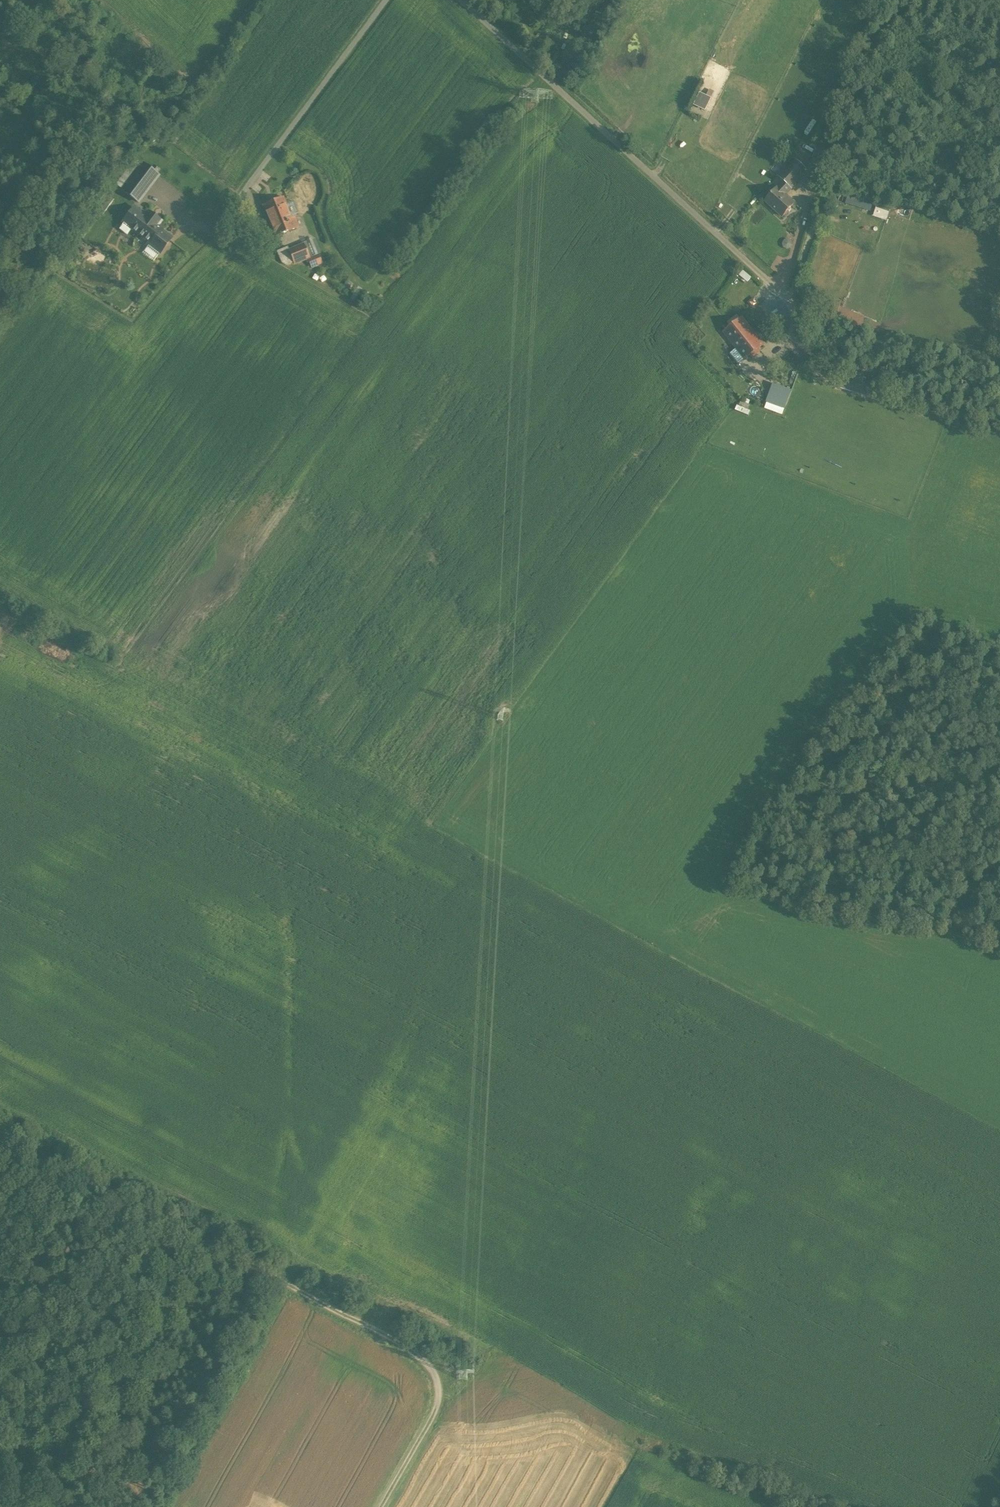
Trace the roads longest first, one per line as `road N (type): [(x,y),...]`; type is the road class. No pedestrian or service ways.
road 1 (track): [(0,1134),(420,1349),(433,1363),(439,1398),(381,1506)]
road 2 (unclassified): [(463,0),(782,290),(806,361)]
road 3 (track): [(782,290),(804,264),(886,0)]
road 4 (unclassified): [(384,0),(205,233)]

